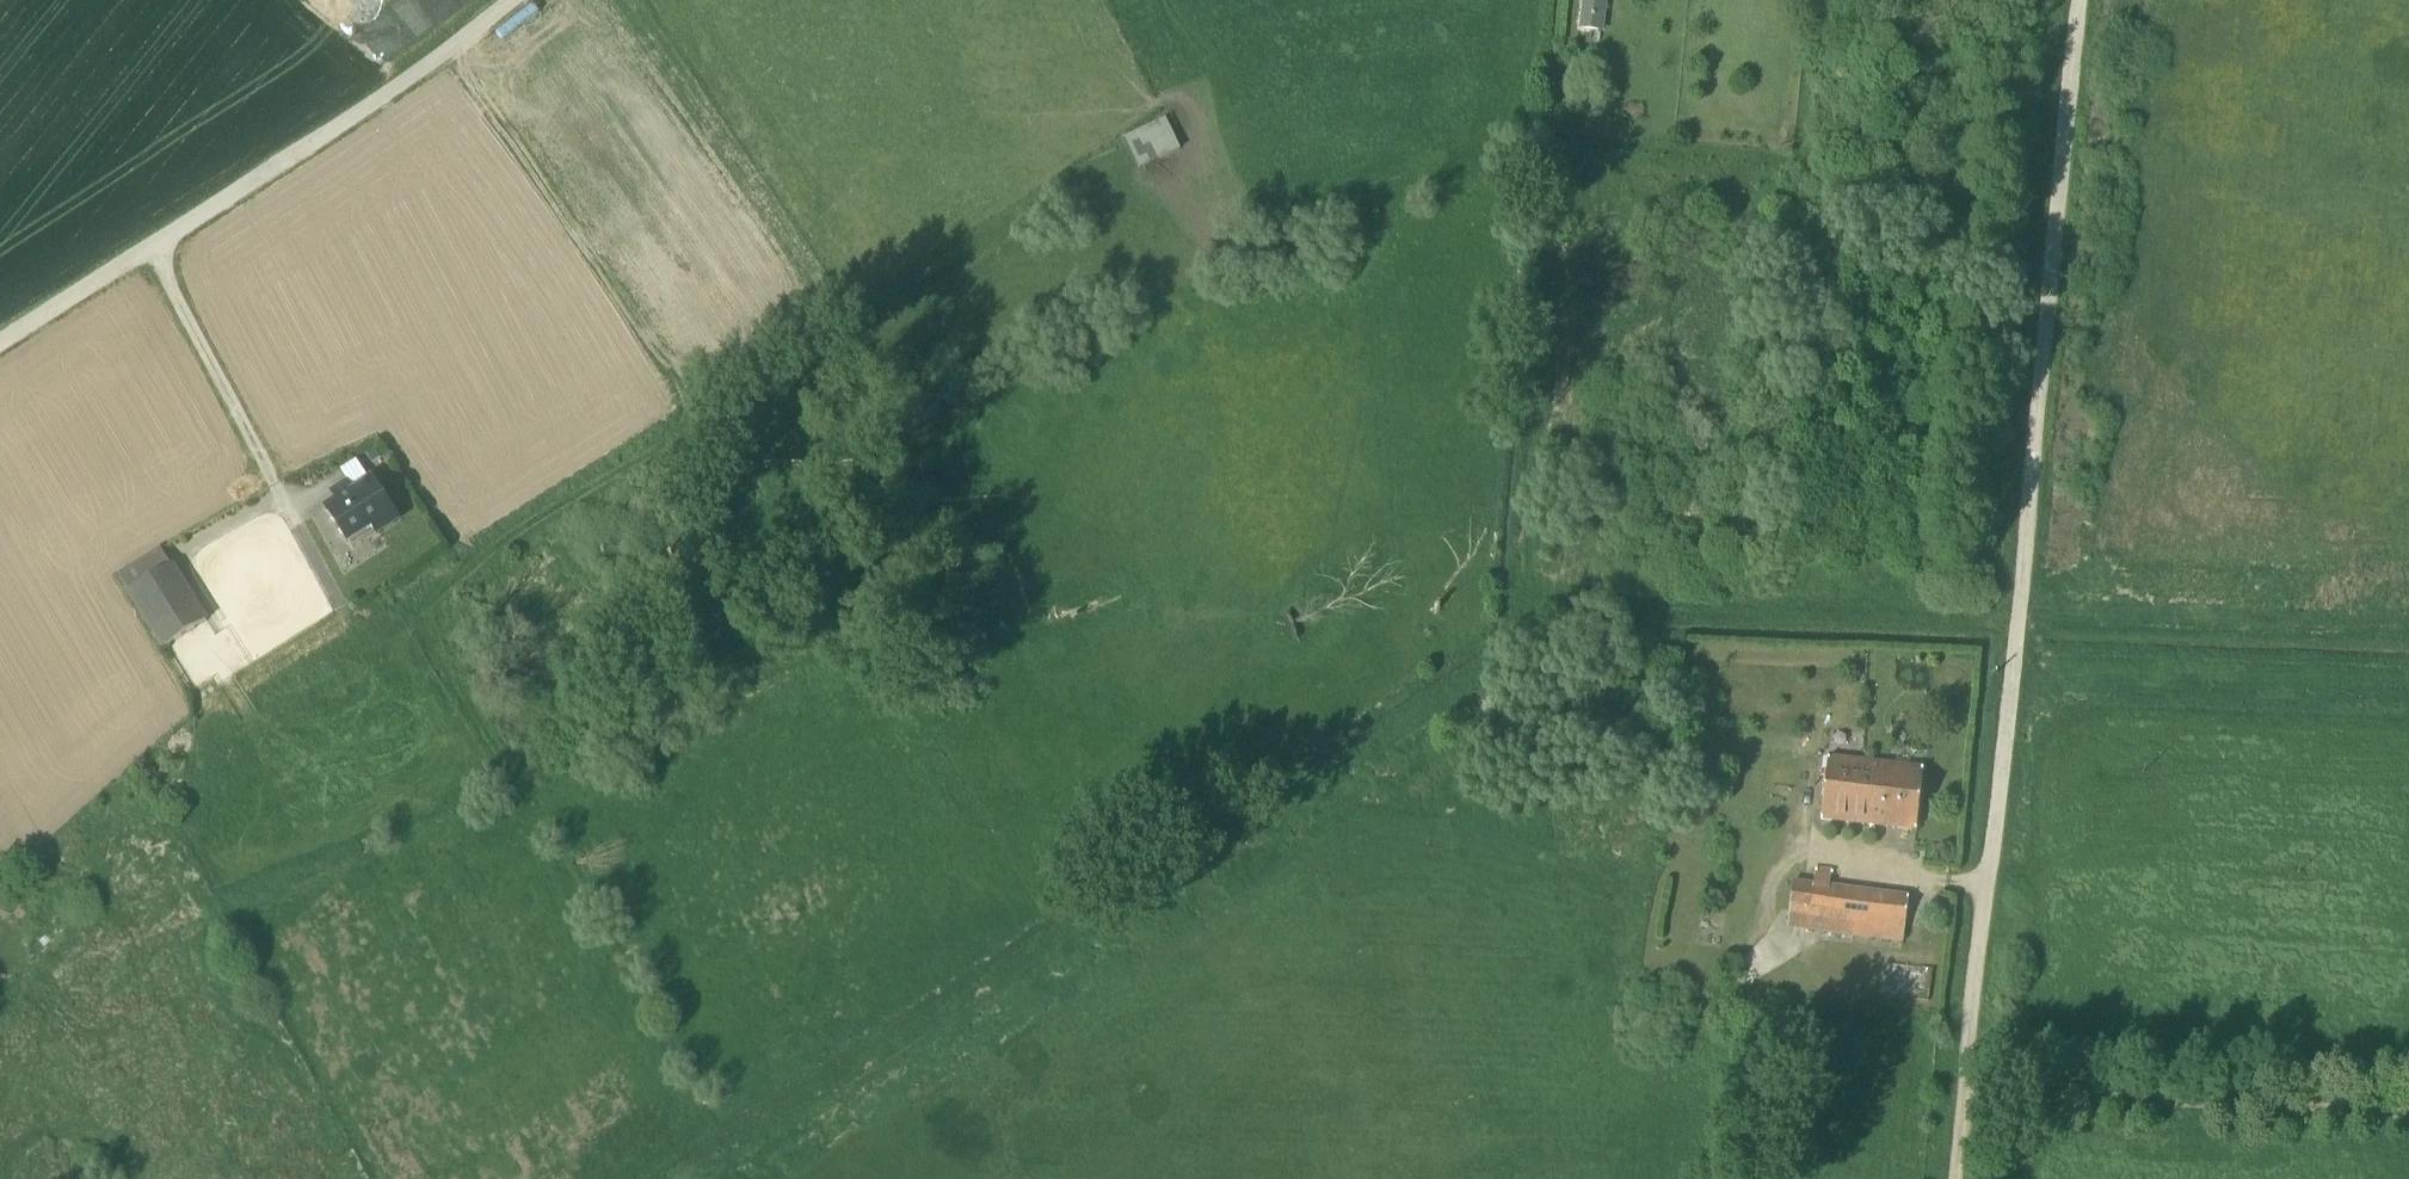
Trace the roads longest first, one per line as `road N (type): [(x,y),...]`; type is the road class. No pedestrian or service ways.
road 1 (unclassified): [(1964,1091),(2080,0)]
road 2 (unclassified): [(509,0),(402,87),(0,340)]

